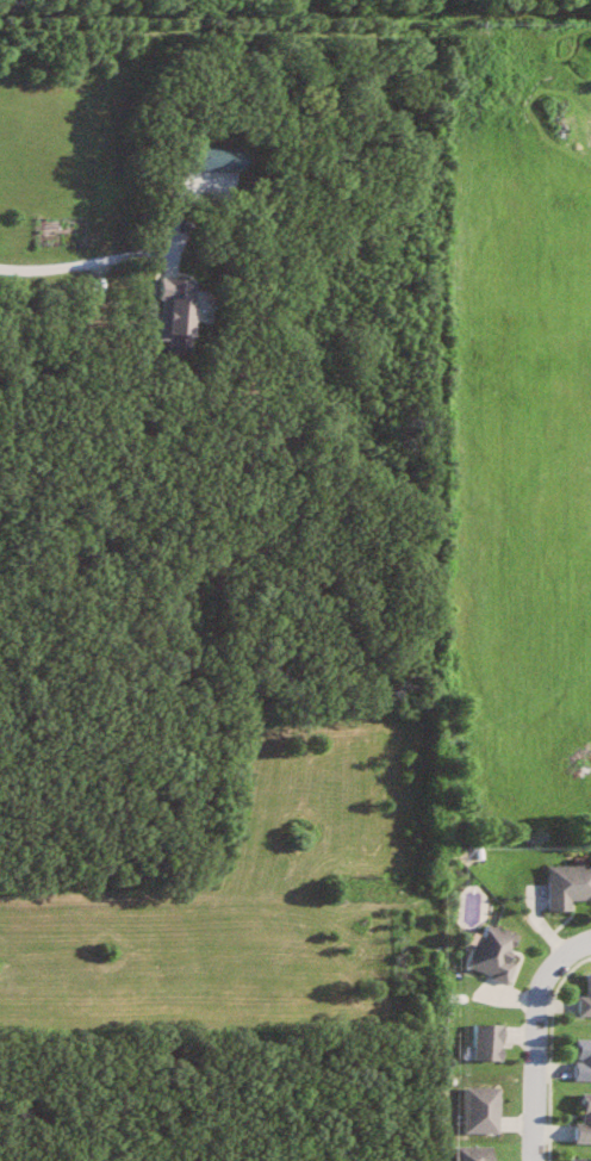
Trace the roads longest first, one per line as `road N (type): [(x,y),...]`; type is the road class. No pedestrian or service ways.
road 1 (residential): [(538,1160),(537,1036),(547,979),(590,943)]
road 2 (residential): [(0,262),(188,257)]
road 3 (residential): [(453,18),(590,18)]

